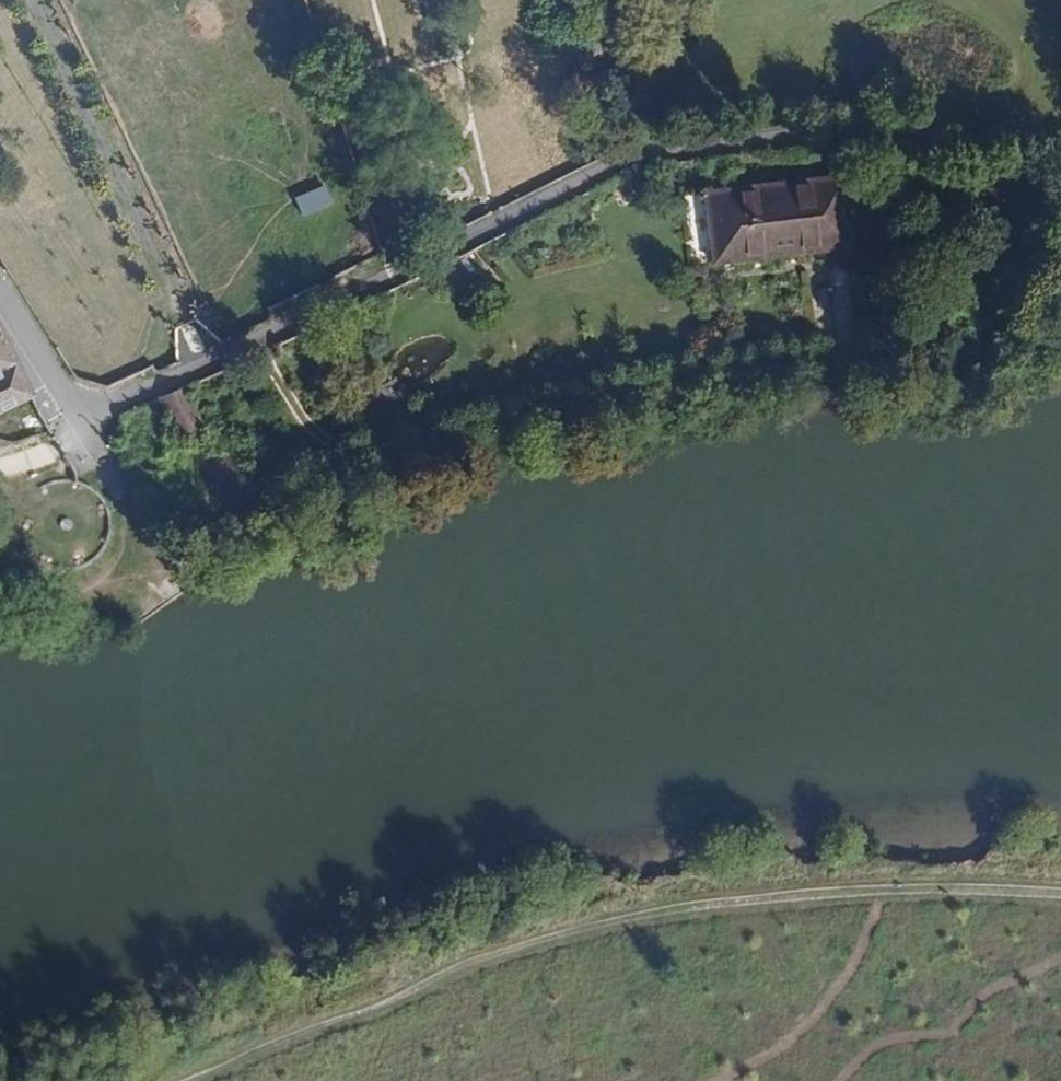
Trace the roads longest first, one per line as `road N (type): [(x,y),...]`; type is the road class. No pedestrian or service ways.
road 1 (unclassified): [(1060,147),(799,136),(611,171),(77,422),(0,293)]

